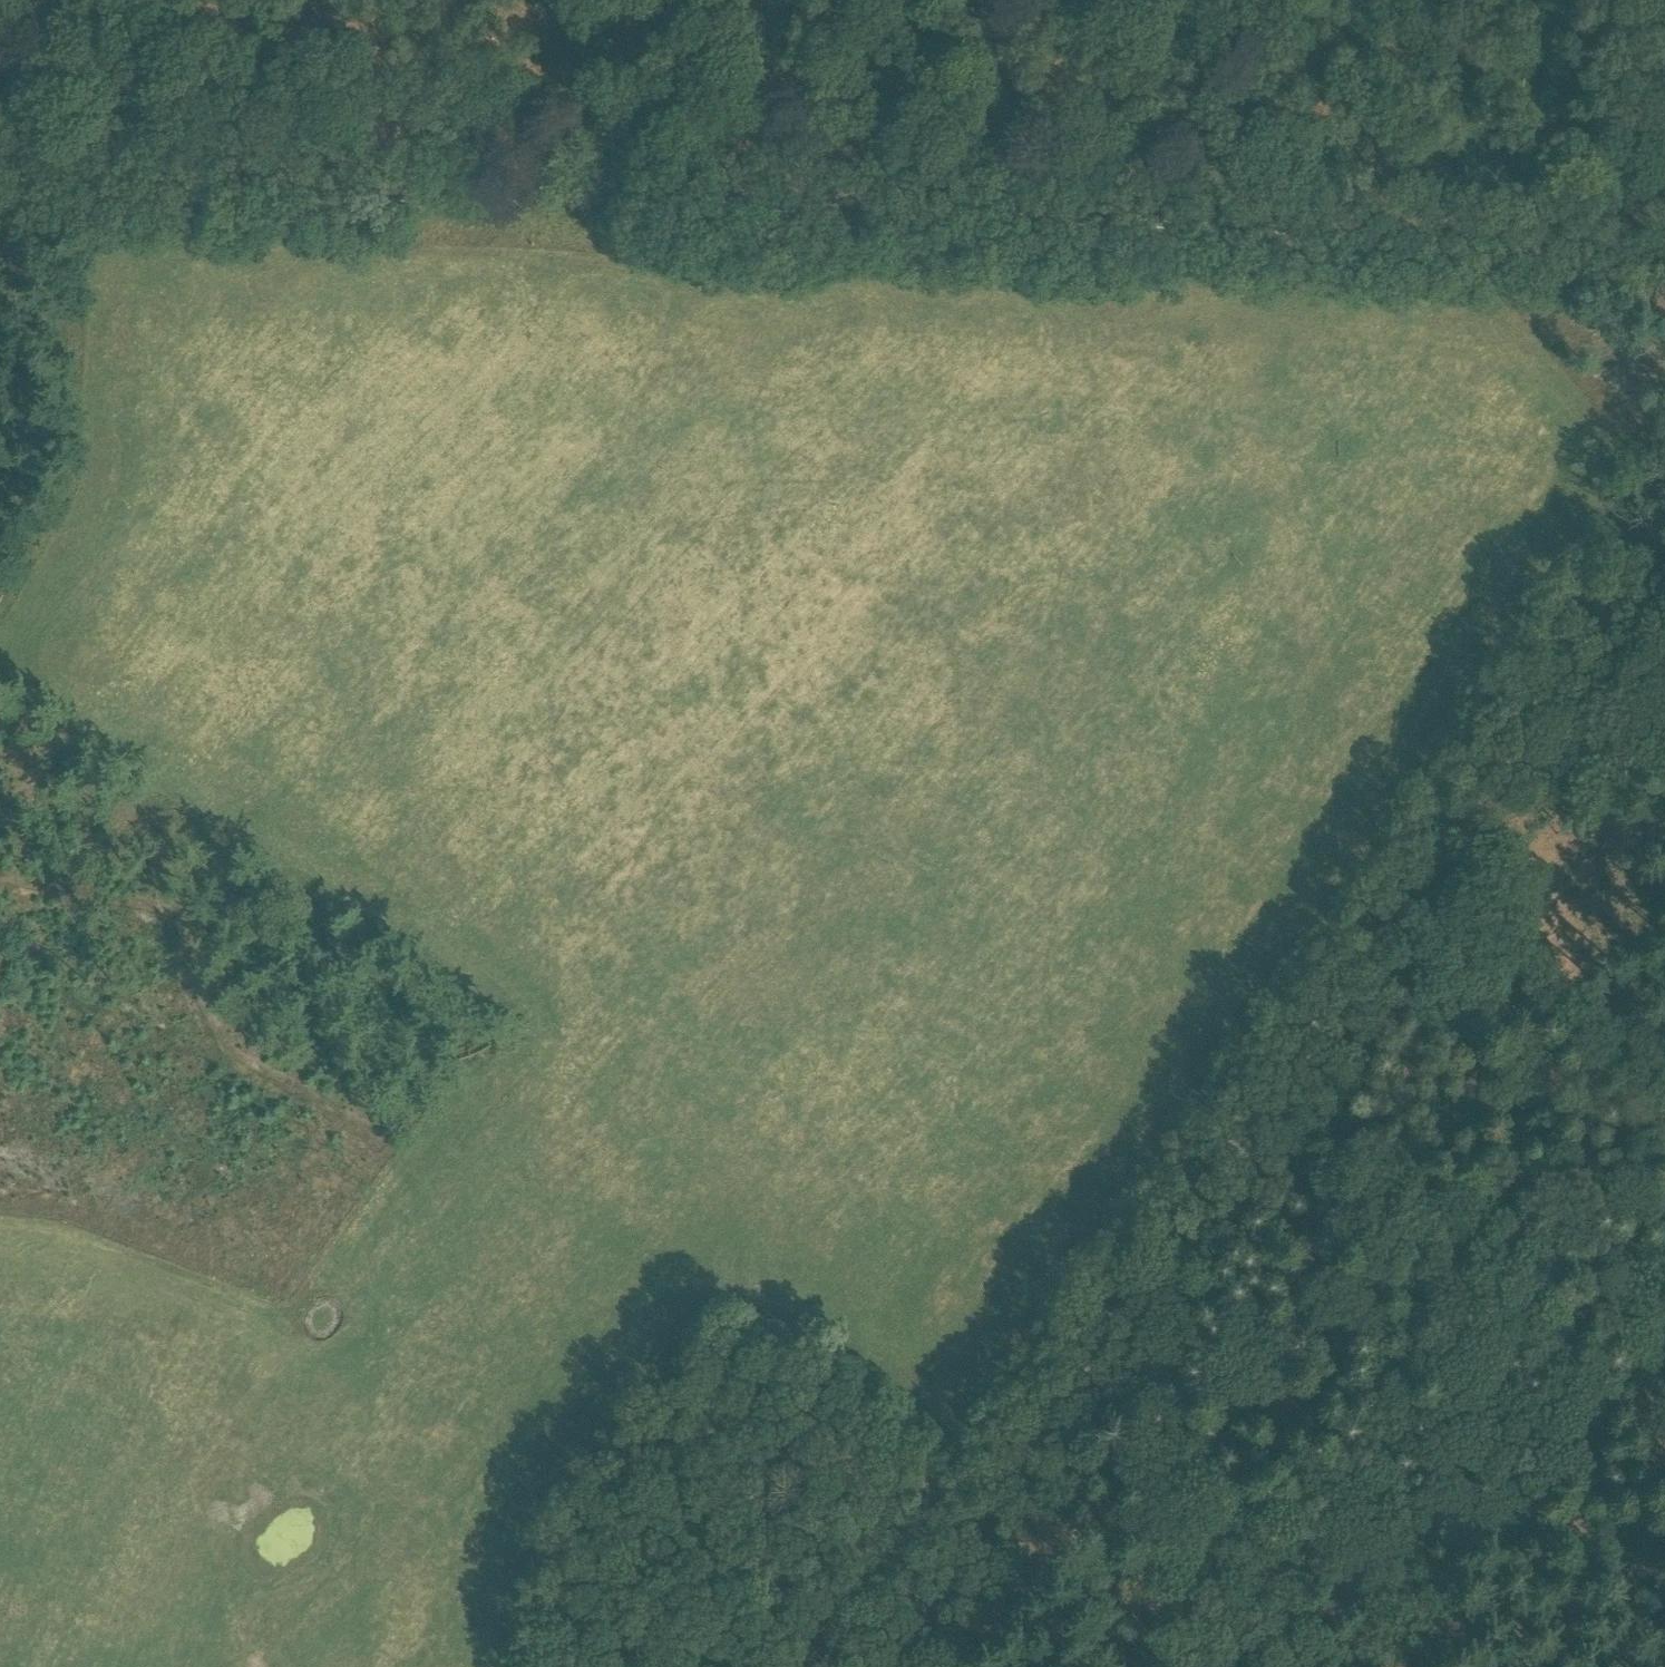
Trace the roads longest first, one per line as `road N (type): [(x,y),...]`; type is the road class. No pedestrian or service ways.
road 1 (track): [(1664,249),(0,179)]
road 2 (track): [(1664,551),(909,1666)]

